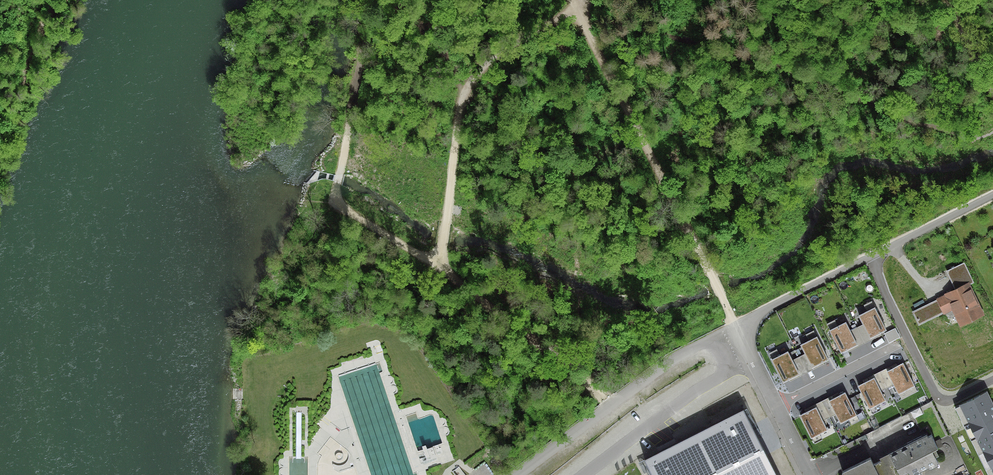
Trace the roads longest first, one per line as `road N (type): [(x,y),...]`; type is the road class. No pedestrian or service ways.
road 1 (residential): [(584,474),(724,377),(724,339),(713,335),(652,367),(513,474)]
road 2 (residential): [(992,198),(736,324),(812,474)]
road 3 (track): [(736,324),(575,0)]
road 4 (track): [(377,0),(335,196),(345,211),(440,266)]
road 5 (track): [(440,266),(462,98),(486,66),(443,0)]
road 6 (track): [(564,366),(440,266)]

